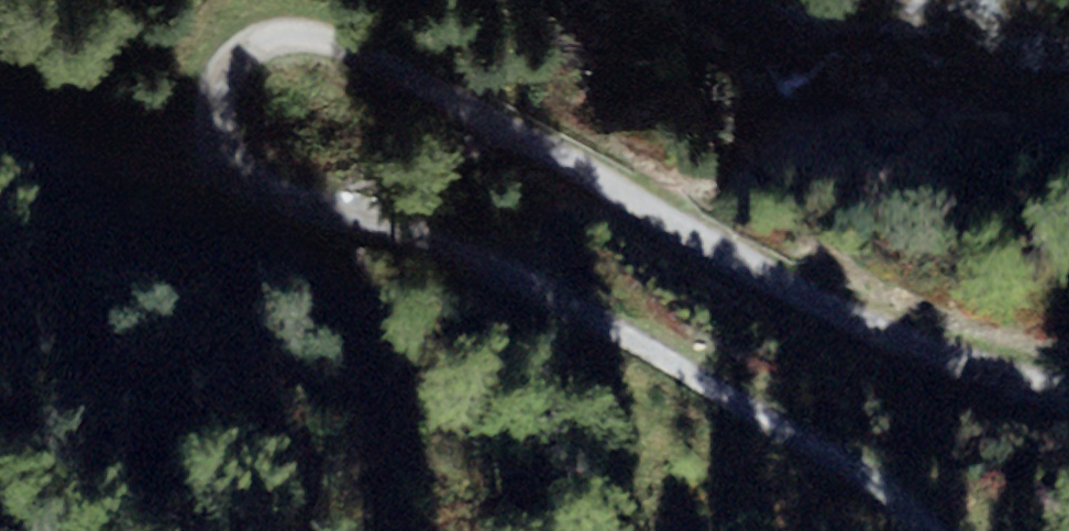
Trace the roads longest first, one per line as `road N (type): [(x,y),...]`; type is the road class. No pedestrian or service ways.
road 1 (track): [(237,176),(216,124),(233,66),(251,48),(276,39),(339,44),(759,273),(960,364),(1068,399)]
road 2 (track): [(928,530),(821,451),(520,279),(237,176)]
road 3 (track): [(237,176),(151,178),(0,124)]

